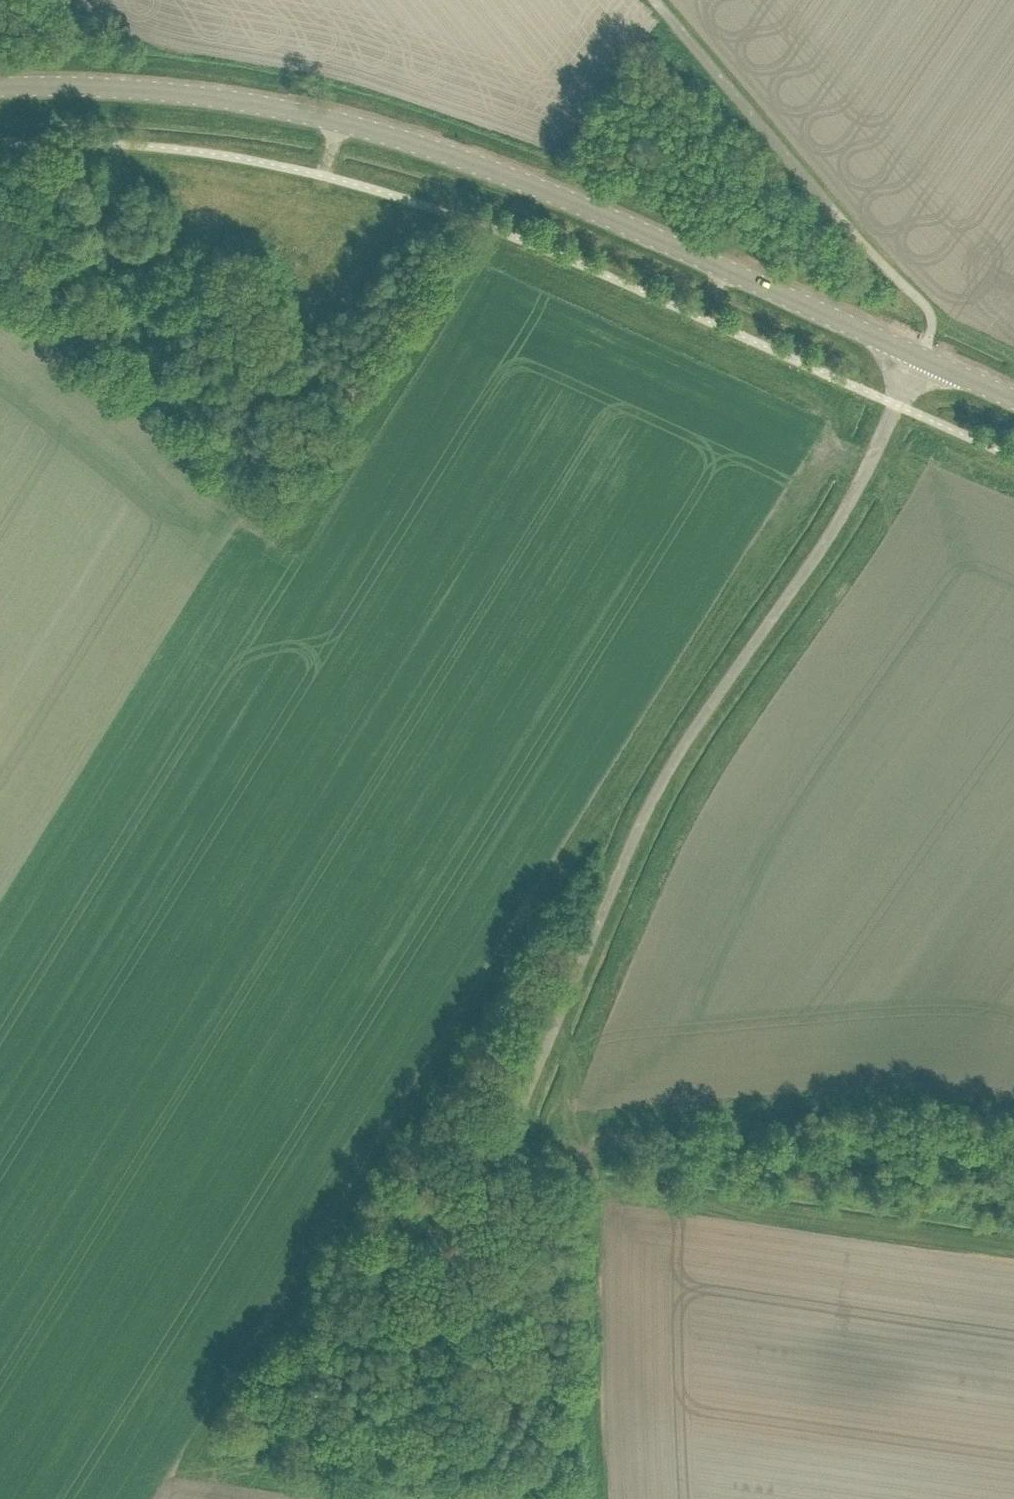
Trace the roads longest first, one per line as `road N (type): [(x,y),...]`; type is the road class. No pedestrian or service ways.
road 1 (tertiary): [(919,353),(513,177),(405,139),(257,102),(0,85)]
road 2 (unclassified): [(508,1136),(615,877),(681,747),(842,513),(919,353)]

